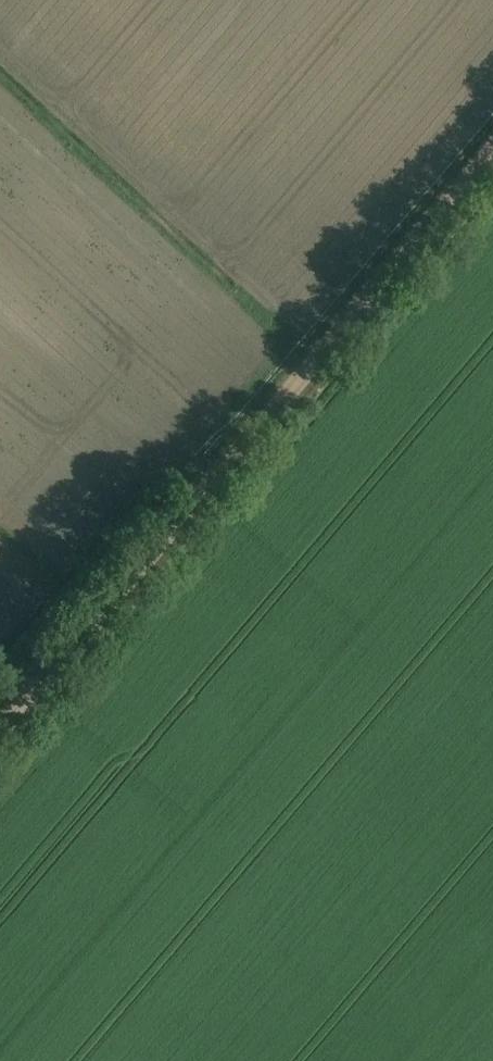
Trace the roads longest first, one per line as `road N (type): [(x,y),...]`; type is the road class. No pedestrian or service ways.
road 1 (track): [(492,150),(0,726)]

